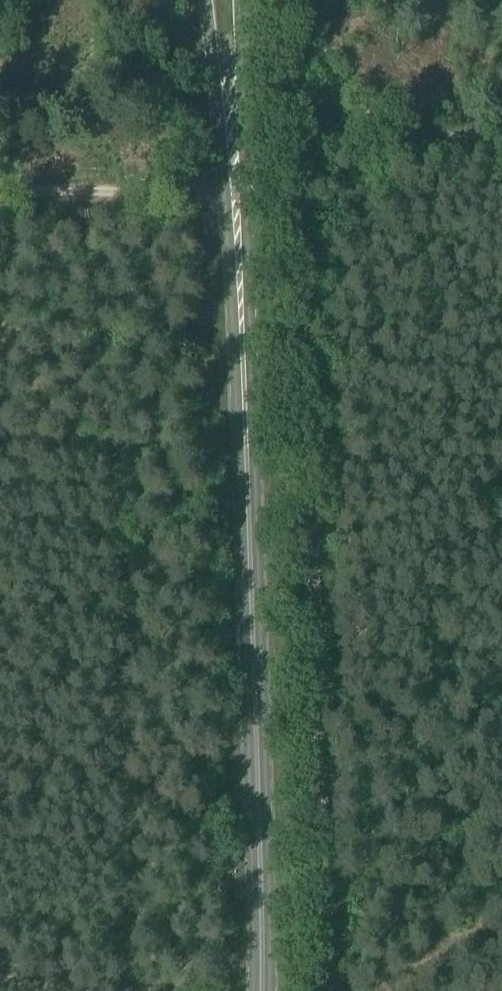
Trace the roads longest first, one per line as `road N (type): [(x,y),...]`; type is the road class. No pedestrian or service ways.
road 1 (primary): [(261,990),(237,180),(224,0)]
road 2 (track): [(0,179),(300,186)]

